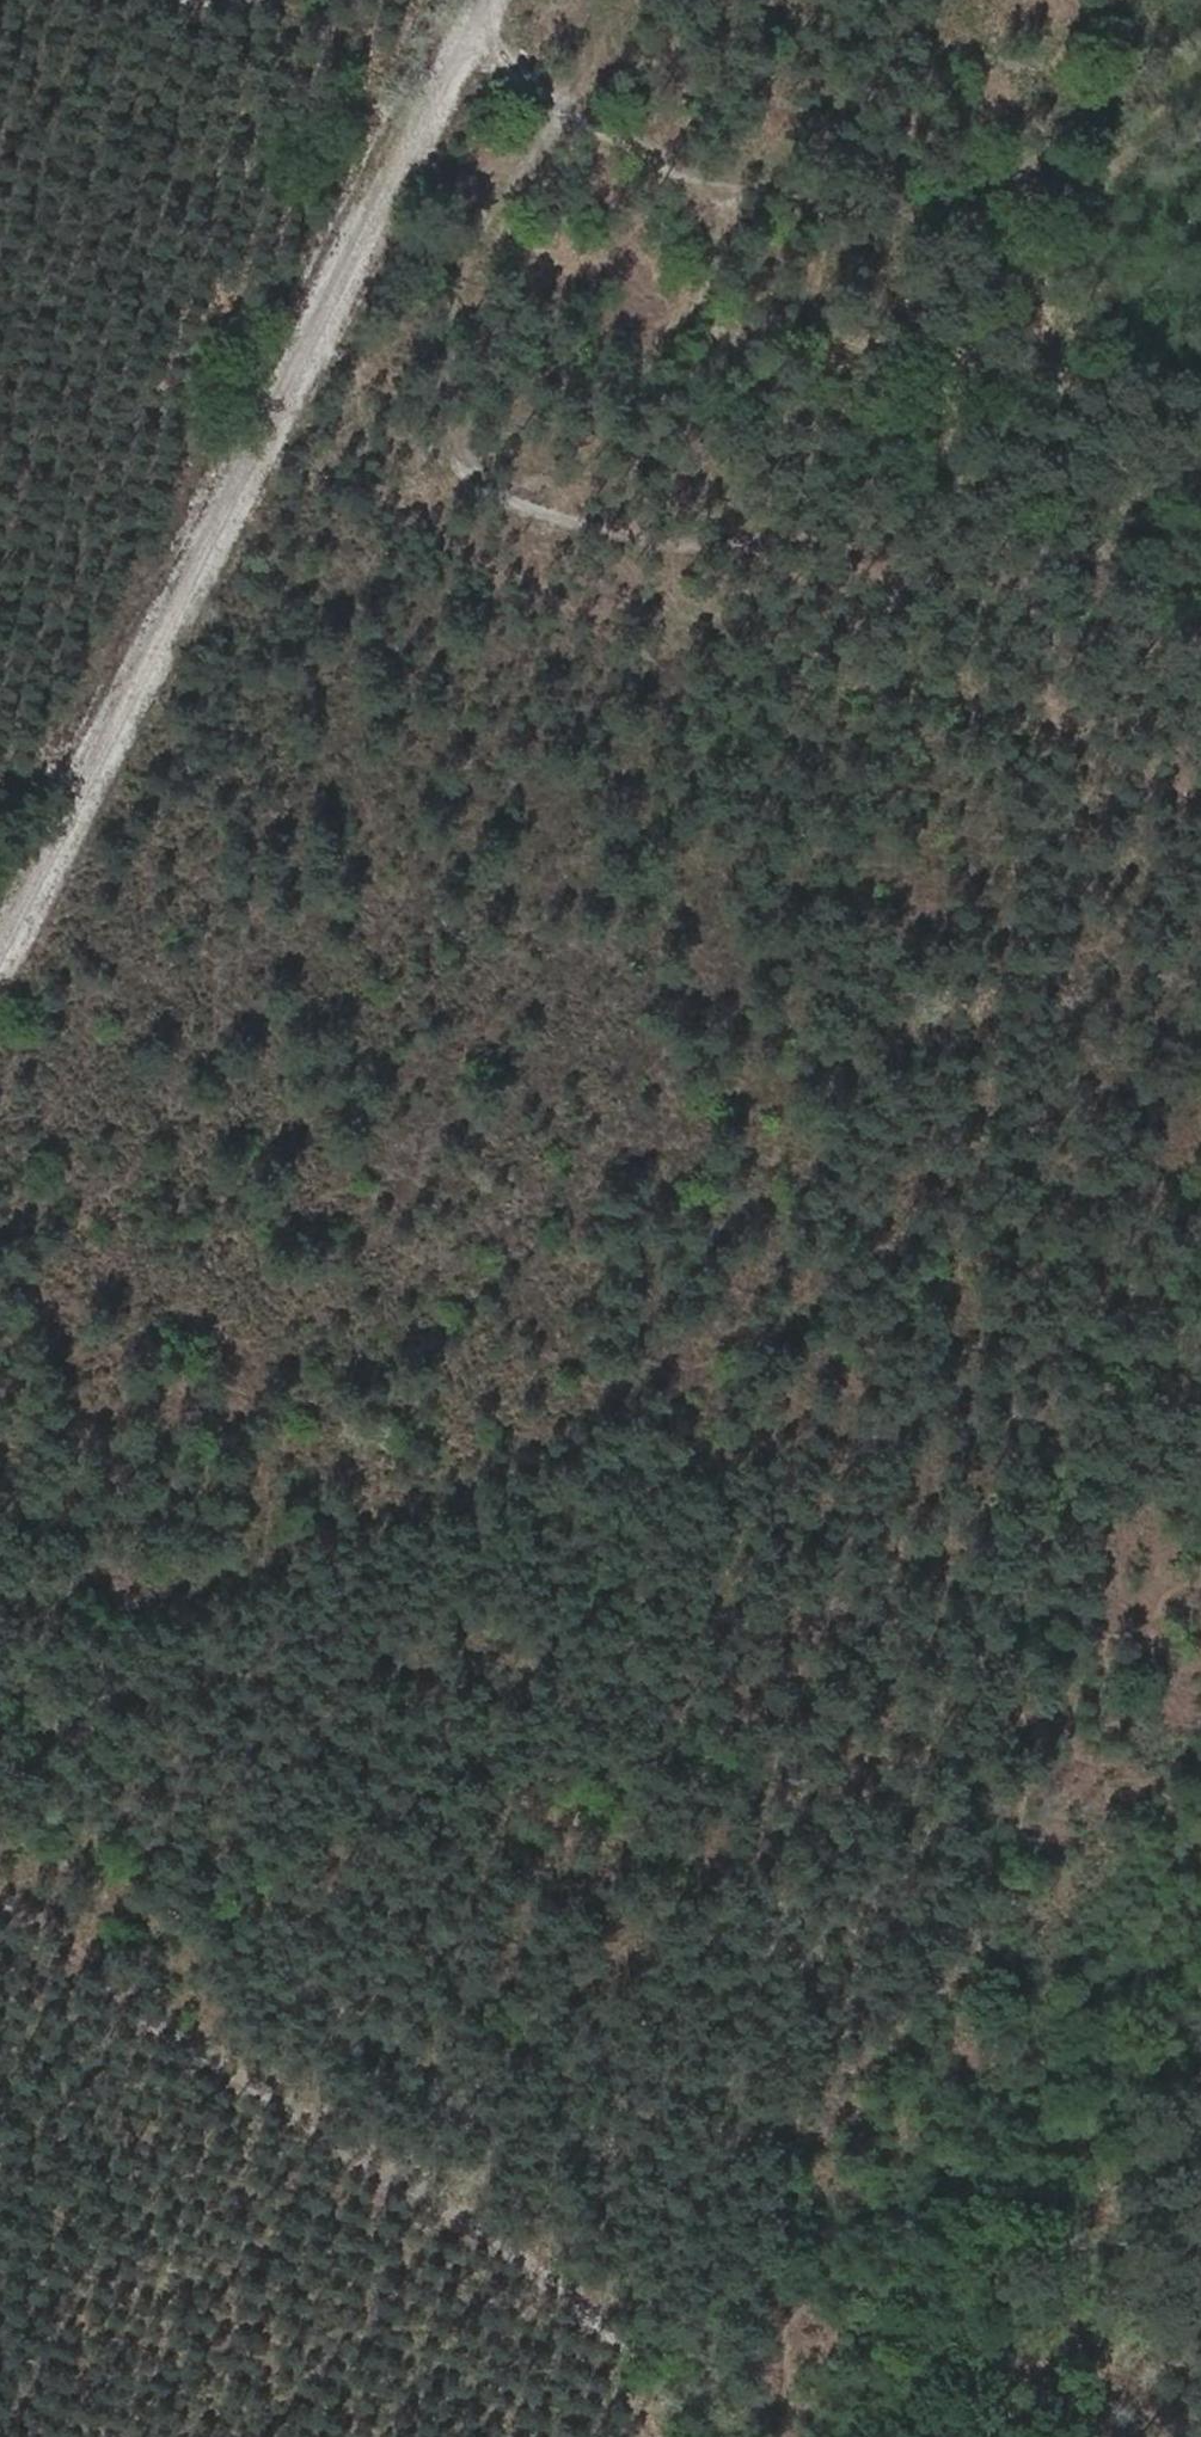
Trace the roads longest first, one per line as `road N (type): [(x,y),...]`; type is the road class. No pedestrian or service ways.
road 1 (track): [(492,0),(418,149),(374,213),(0,954)]

